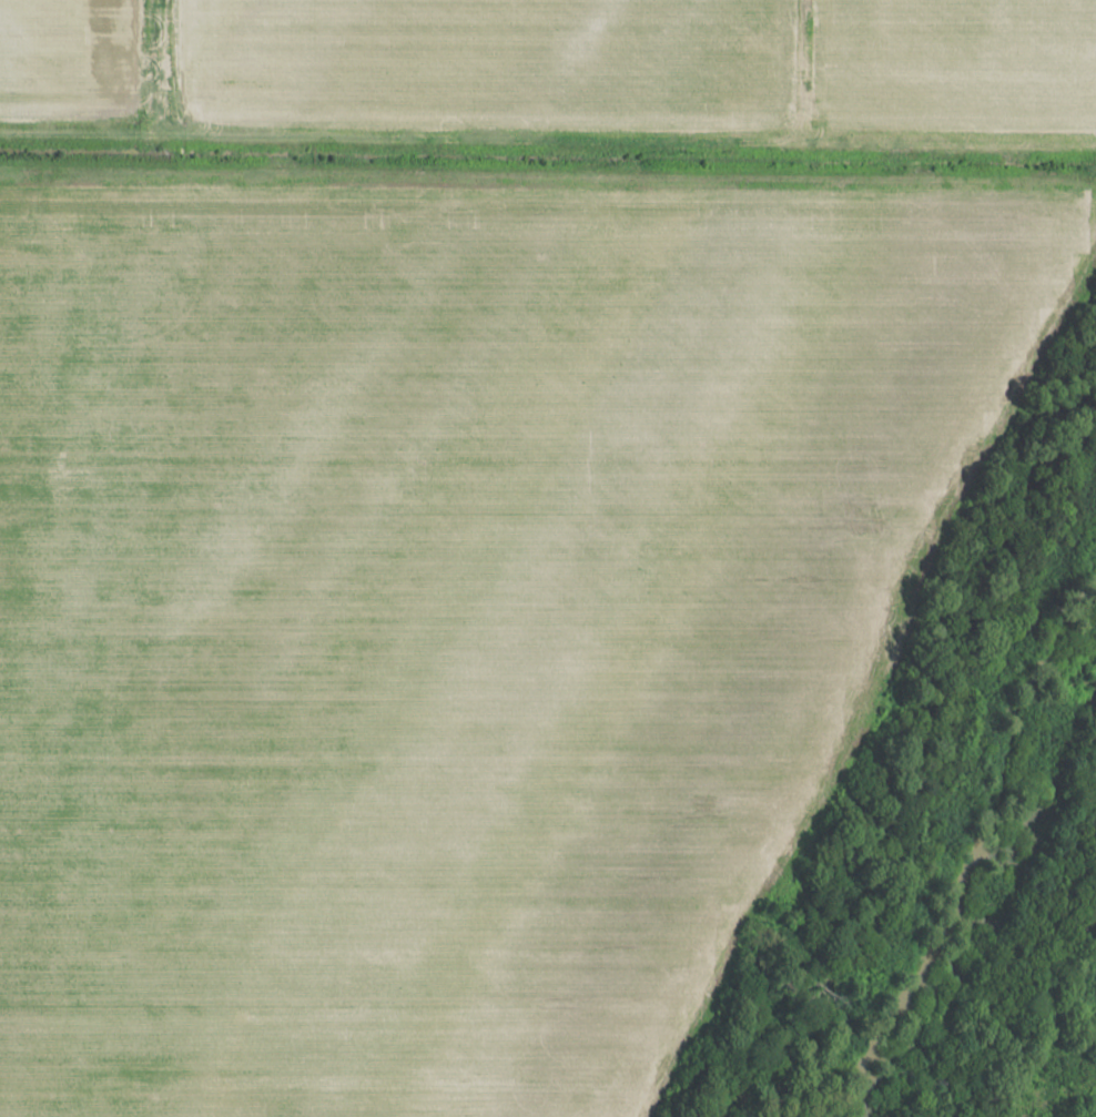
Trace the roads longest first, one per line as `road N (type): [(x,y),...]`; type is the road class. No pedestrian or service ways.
road 1 (track): [(0,185),(765,174),(1095,182)]

